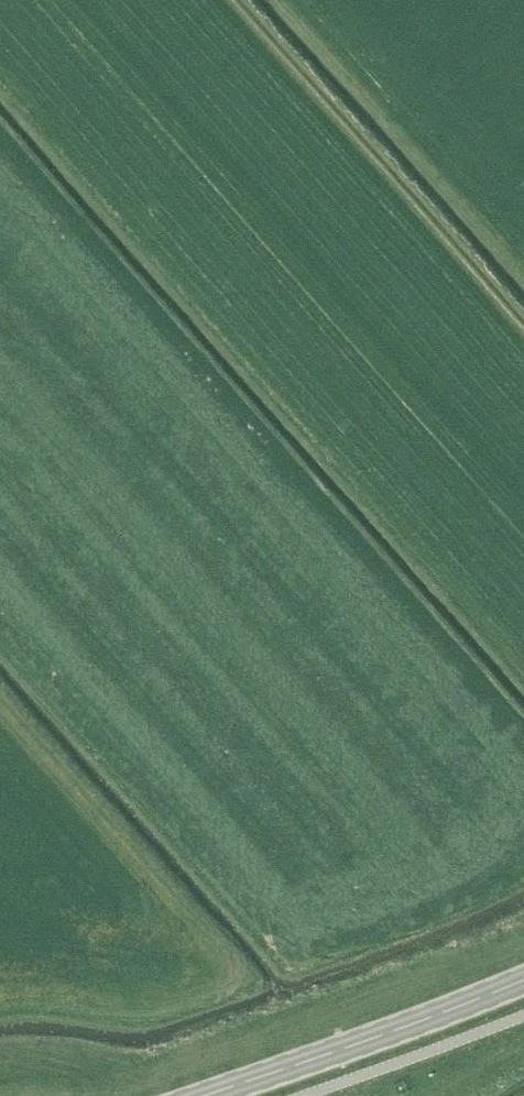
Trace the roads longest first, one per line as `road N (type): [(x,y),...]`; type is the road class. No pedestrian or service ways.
road 1 (primary): [(201,1095),(523,977)]

